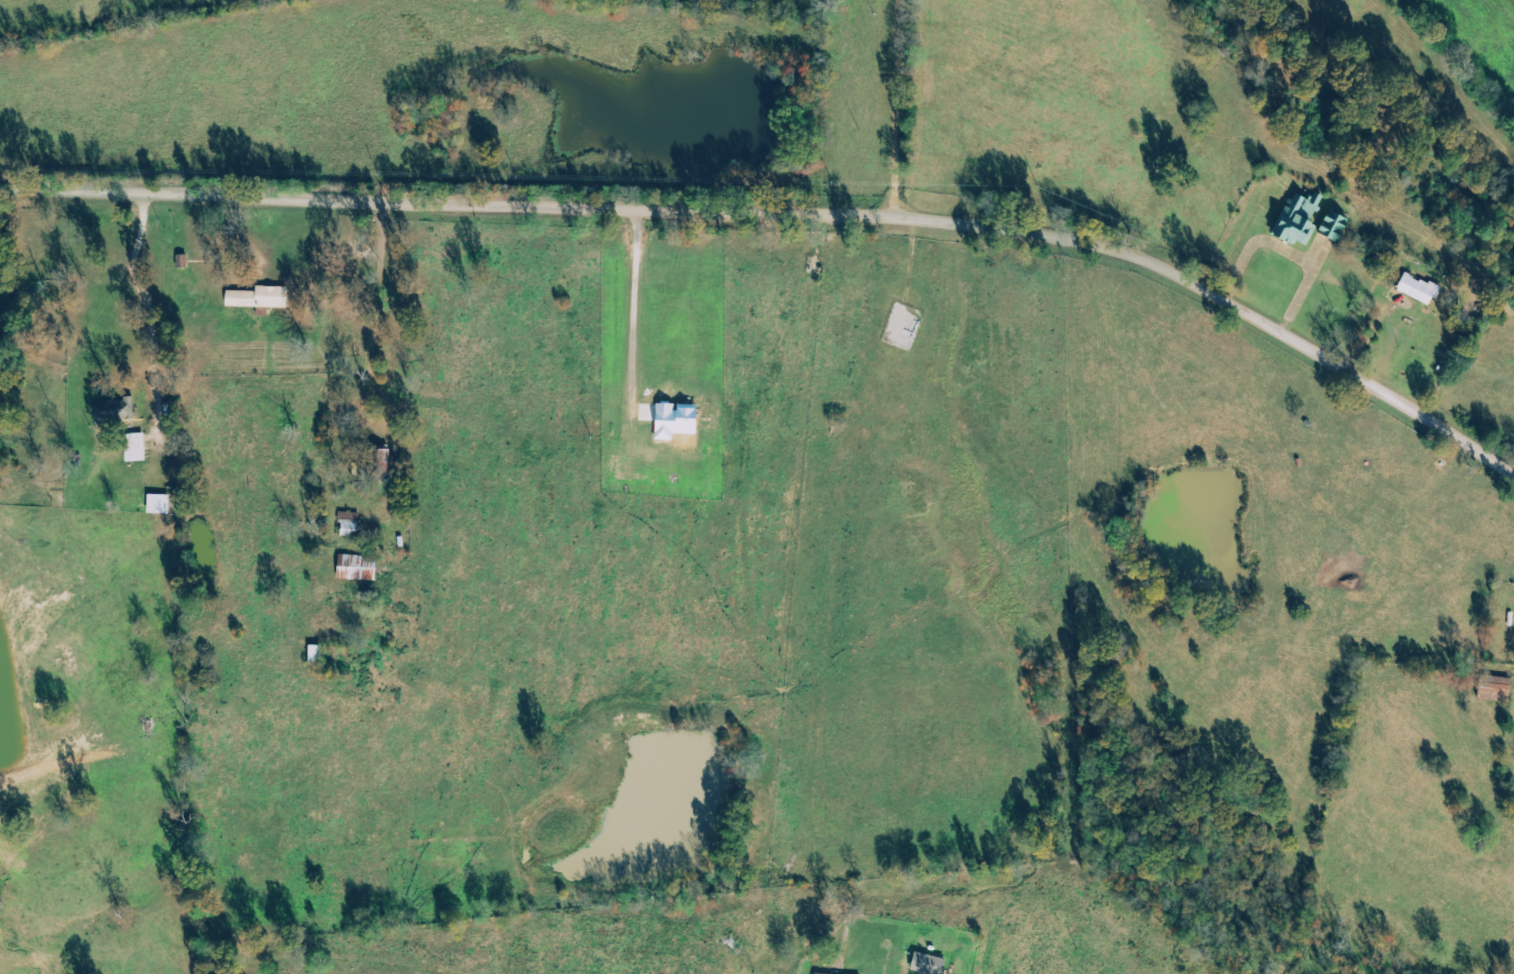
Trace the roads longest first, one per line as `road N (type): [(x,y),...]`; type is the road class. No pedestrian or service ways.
road 1 (residential): [(0,206),(913,236),(1153,261),(1493,452),(1513,475)]

